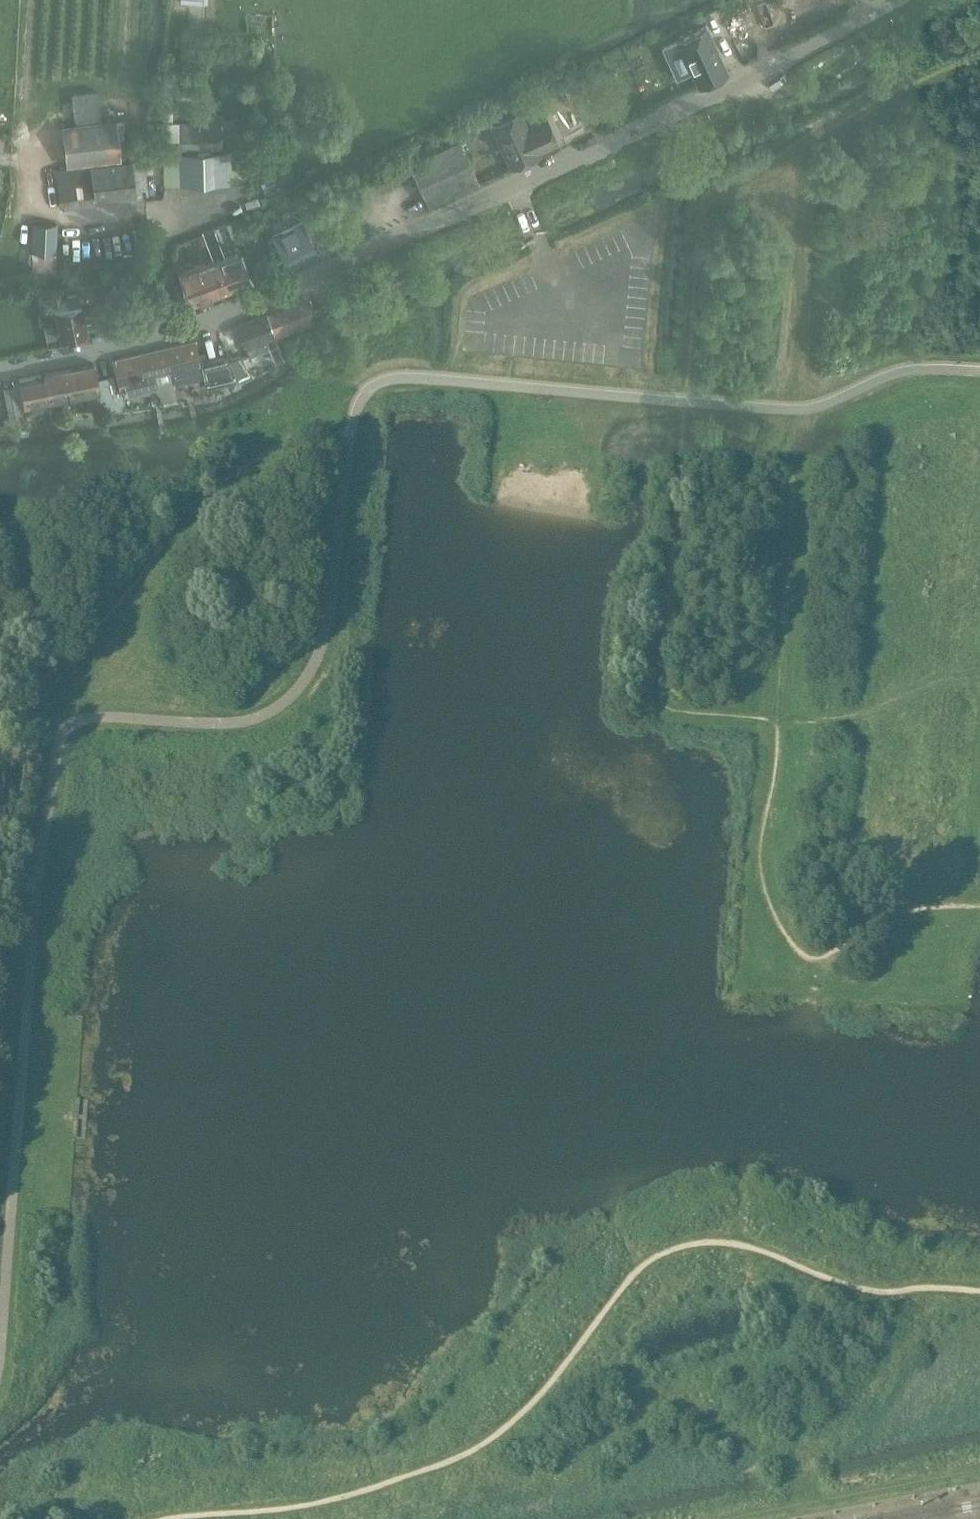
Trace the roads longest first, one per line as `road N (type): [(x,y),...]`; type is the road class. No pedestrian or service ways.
road 1 (unclassified): [(0,369),(201,326),(266,300),(714,95),(893,0)]
road 2 (track): [(756,1518),(979,1476)]

